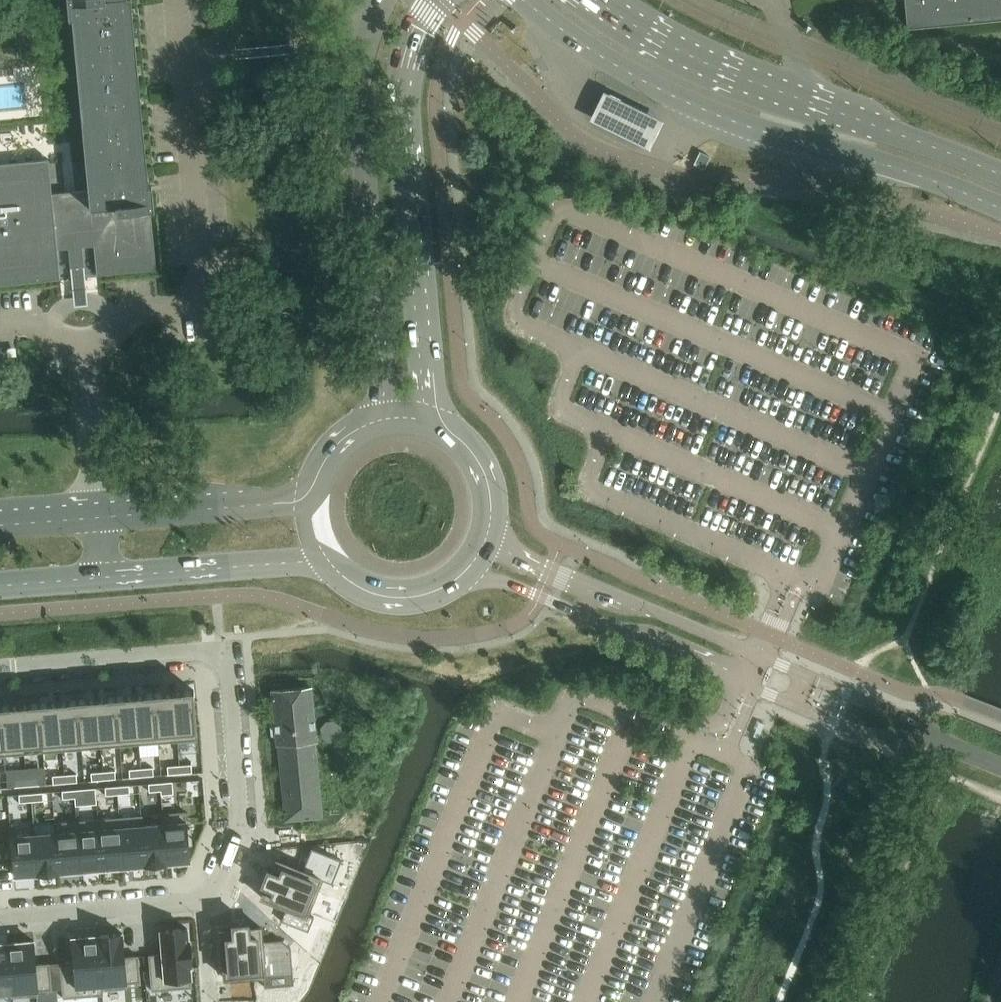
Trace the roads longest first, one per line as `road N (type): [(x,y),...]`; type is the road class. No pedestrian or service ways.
road 1 (unclassified): [(460,580),(502,581),(541,595),(864,730),(968,751)]
road 2 (unclassified): [(968,751),(936,729),(514,557),(491,533)]
road 3 (secondary): [(524,0),(587,47),(714,114),(1000,209)]
road 4 (residential): [(0,918),(213,896),(241,817),(225,652)]
road 5 (secondary): [(1000,176),(730,74),(598,0)]
road 6 (secondary): [(444,426),(430,369),(402,118),(409,65),(439,0)]
road 7 (secondary): [(383,0),(362,56),(359,117),(385,390),(380,419)]
road 8 (secondary): [(0,588),(332,568)]
road 9 (secondary): [(309,502),(0,527)]
road 10 (residential): [(0,668),(225,652)]
road 11 (secondary): [(332,568),(388,599),(432,595),(460,580)]
road 12 (secondary): [(491,533),(493,496),(484,466),(444,426)]

